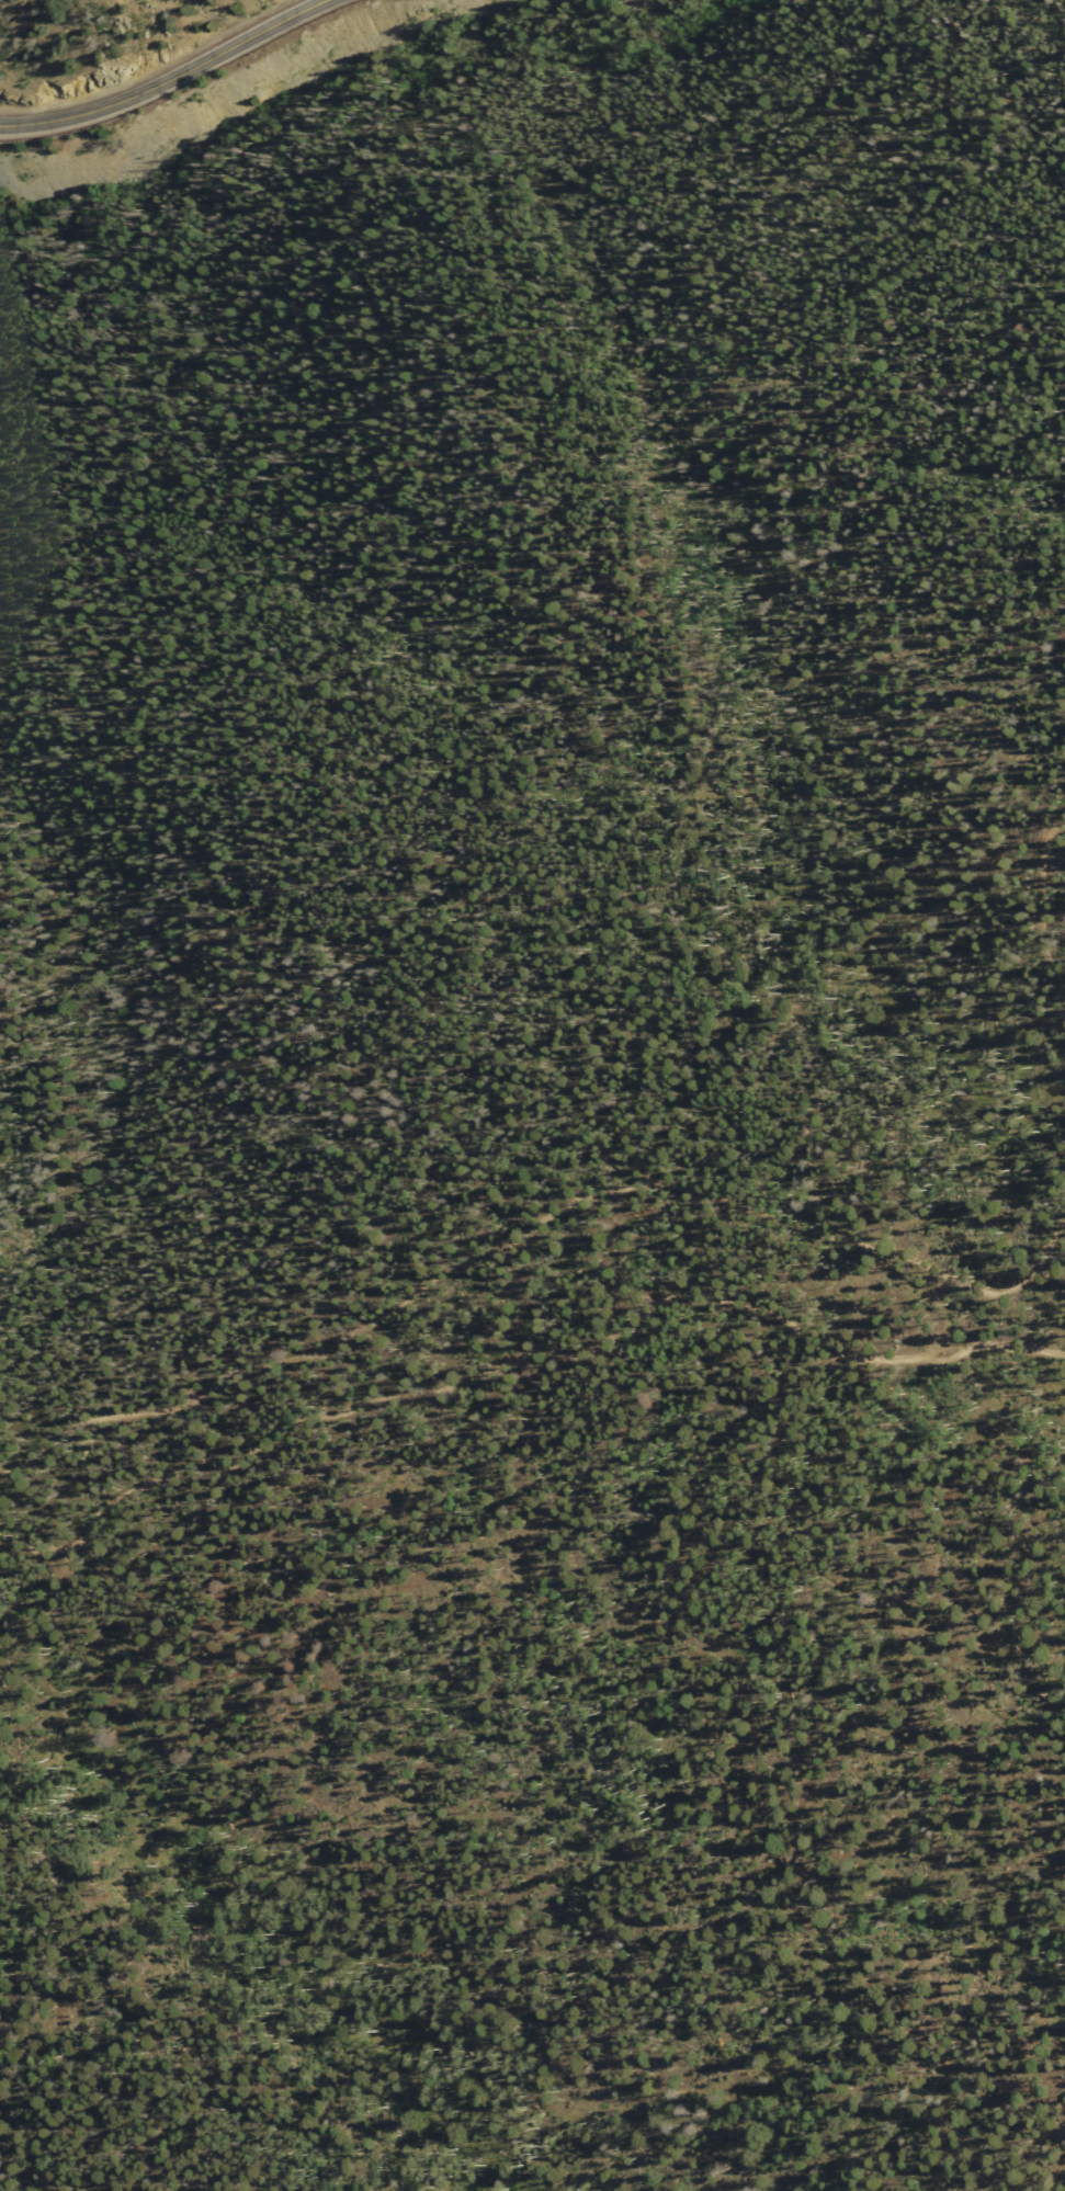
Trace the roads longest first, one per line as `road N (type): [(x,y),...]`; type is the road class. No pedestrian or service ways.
road 1 (track): [(32,1544),(89,1537),(200,1458),(594,1333),(679,1295),(788,1314),(831,1349),(1064,1352)]
road 2 (secondary): [(0,130),(112,107),(313,0)]
road 3 (track): [(1064,967),(1055,952),(1064,799)]

